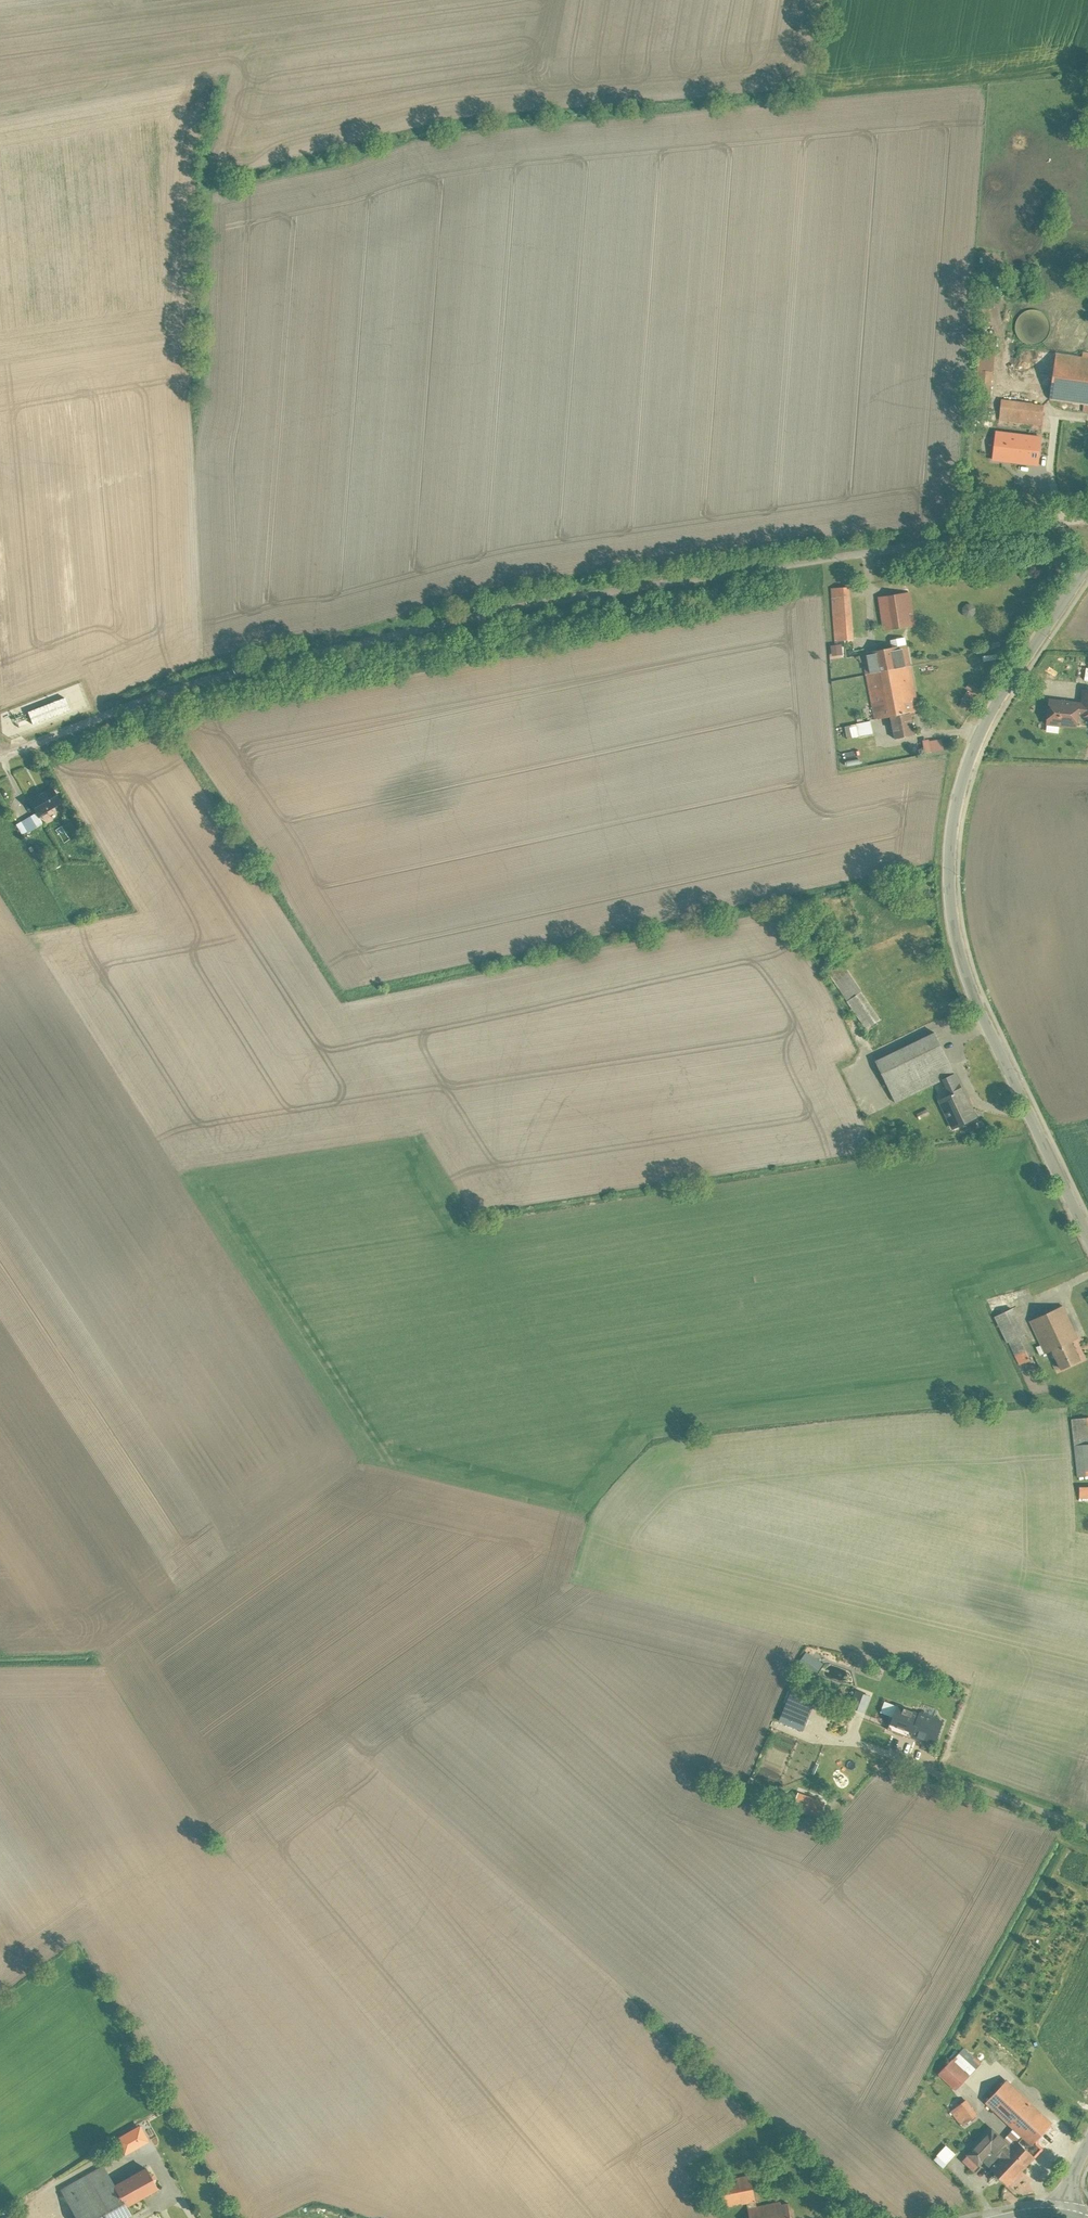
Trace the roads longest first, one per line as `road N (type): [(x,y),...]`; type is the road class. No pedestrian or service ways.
road 1 (residential): [(0,756),(352,646),(841,551),(1087,520)]
road 2 (tertiary): [(1087,1238),(966,976),(949,878),(952,823),(978,737),(1087,565)]

